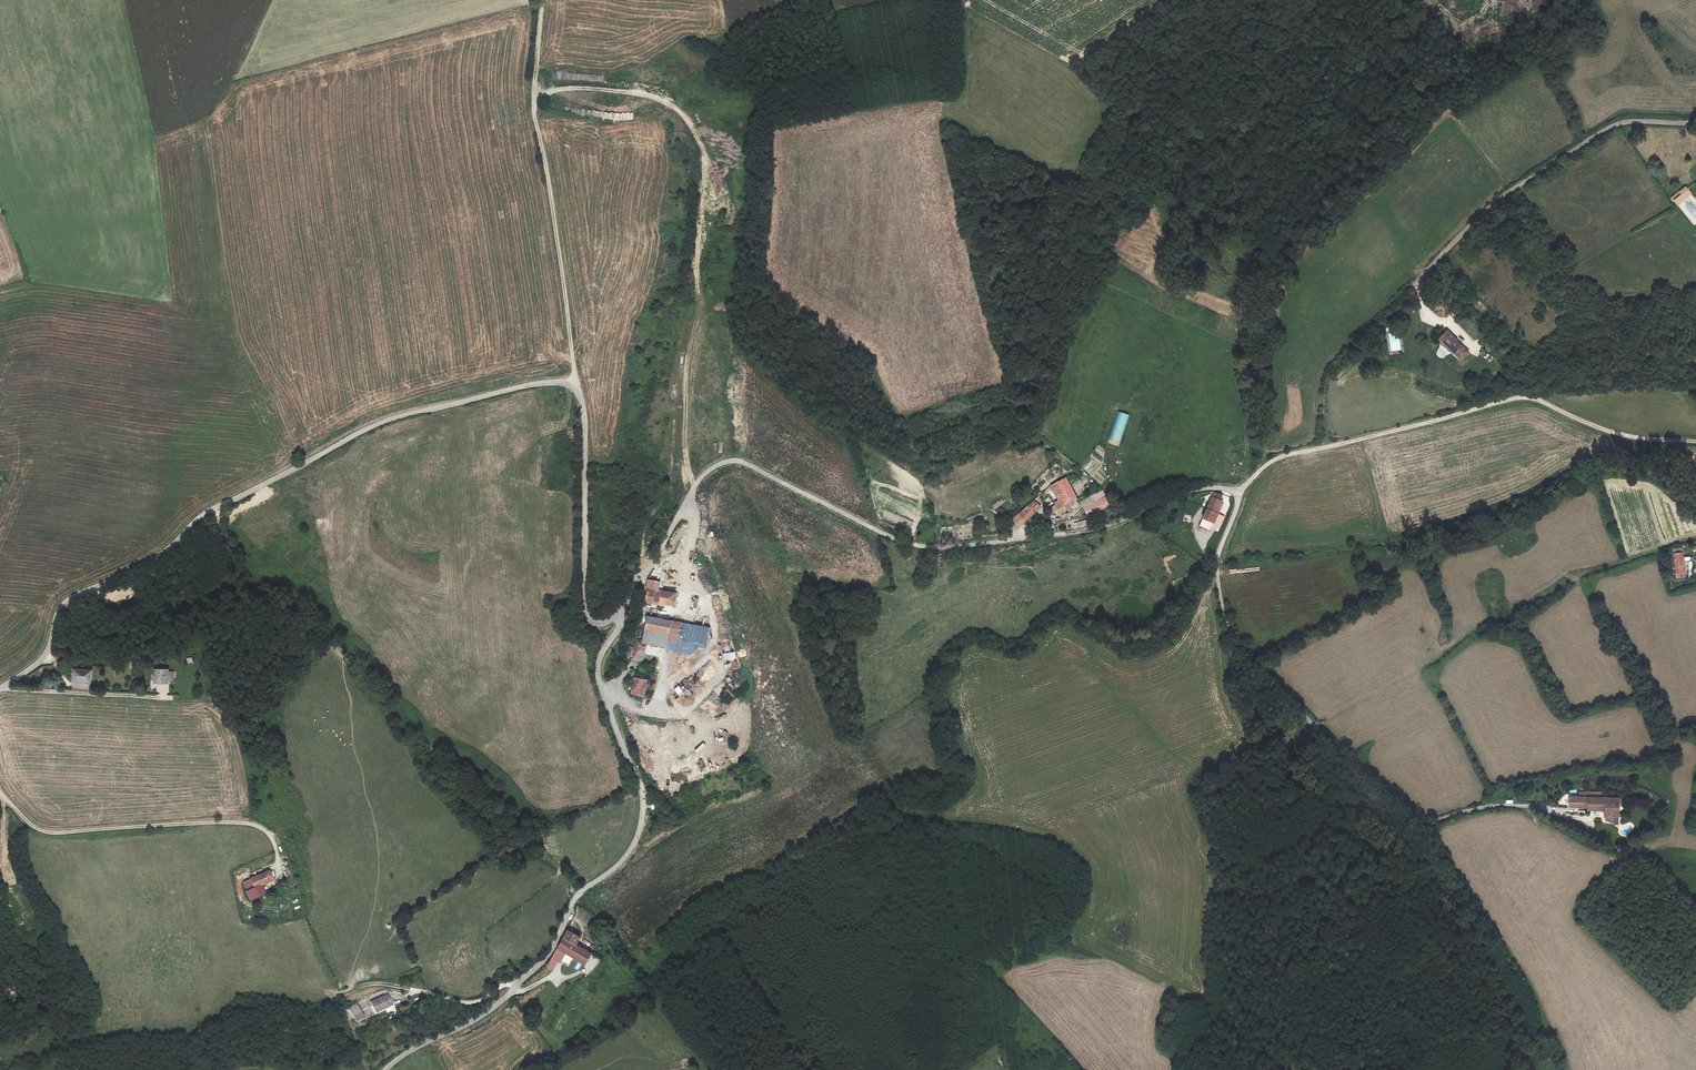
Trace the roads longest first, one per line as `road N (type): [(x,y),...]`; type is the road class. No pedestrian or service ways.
road 1 (unclassified): [(1420,824),(1357,773),(1236,645),(1217,569),(1240,494),(1230,490),(1186,493),(1091,530),(937,548),(887,535),(754,467),(719,464),(694,488),(621,615)]
road 2 (unclassified): [(0,688),(43,658),(69,599),(155,559),(209,511),(381,422),(536,384),(568,385),(581,399),(585,612),(599,624),(621,615)]
road 3 (unclassified): [(621,615),(597,677),(640,788),(632,848),(578,894),(551,951),(513,991),(387,1069)]
road 4 (track): [(1695,441),(1612,432),(1522,397),(1279,458),(1240,494)]
road 5 (track): [(574,388),(534,112),(542,0)]
road 6 (unclassified): [(1695,122),(1609,128),(1515,188),(1409,287)]
road 7 (track): [(1261,470),(1268,448),(1313,417),(1323,366),(1406,273),(1423,274)]
road 8 (track): [(2,688),(162,698)]
road 9 (track): [(1536,1038),(1524,1045),(1459,1040),(1392,1069)]

